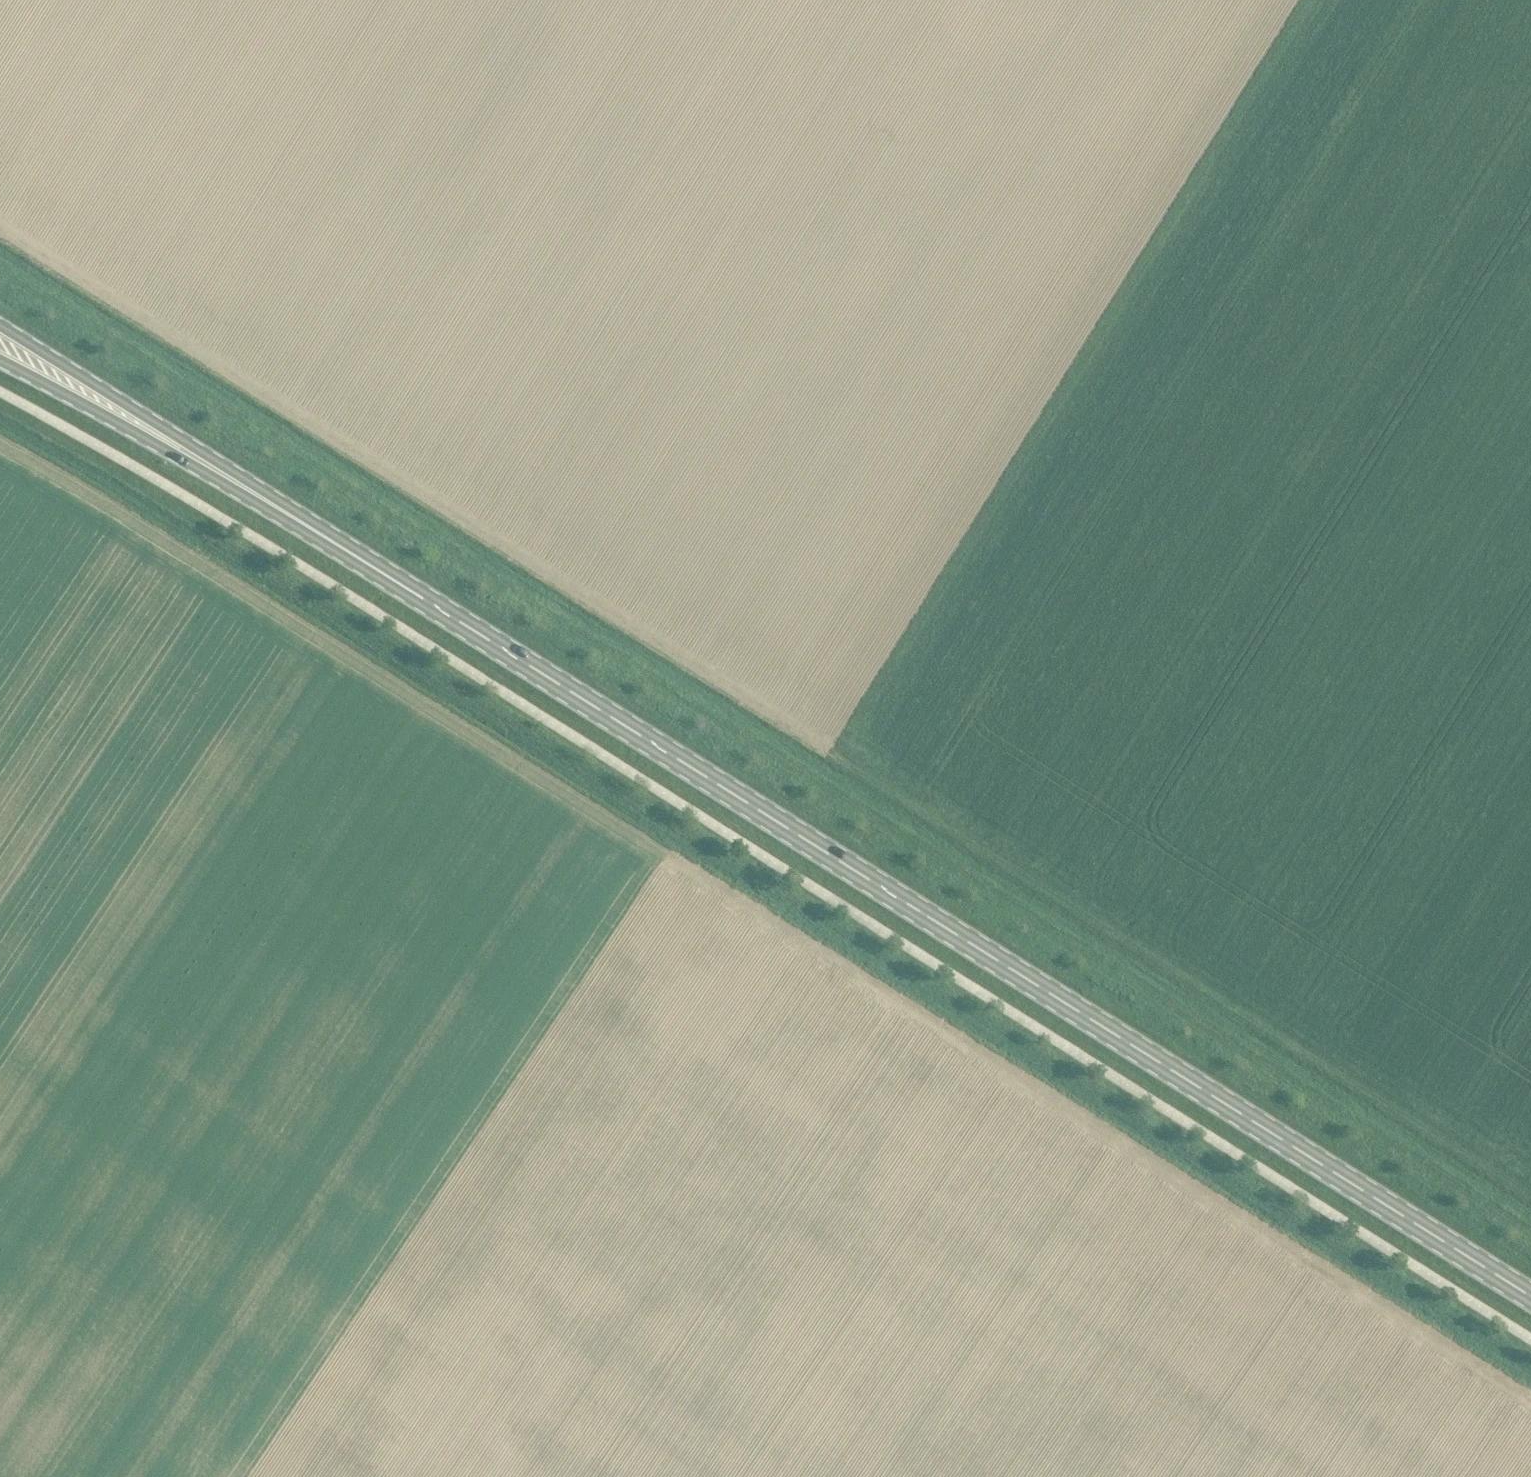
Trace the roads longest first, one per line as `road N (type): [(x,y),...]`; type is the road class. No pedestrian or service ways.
road 1 (primary): [(1530,1298),(123,416)]
road 2 (primary): [(123,416),(0,324)]
road 3 (primary): [(0,359),(123,416)]

